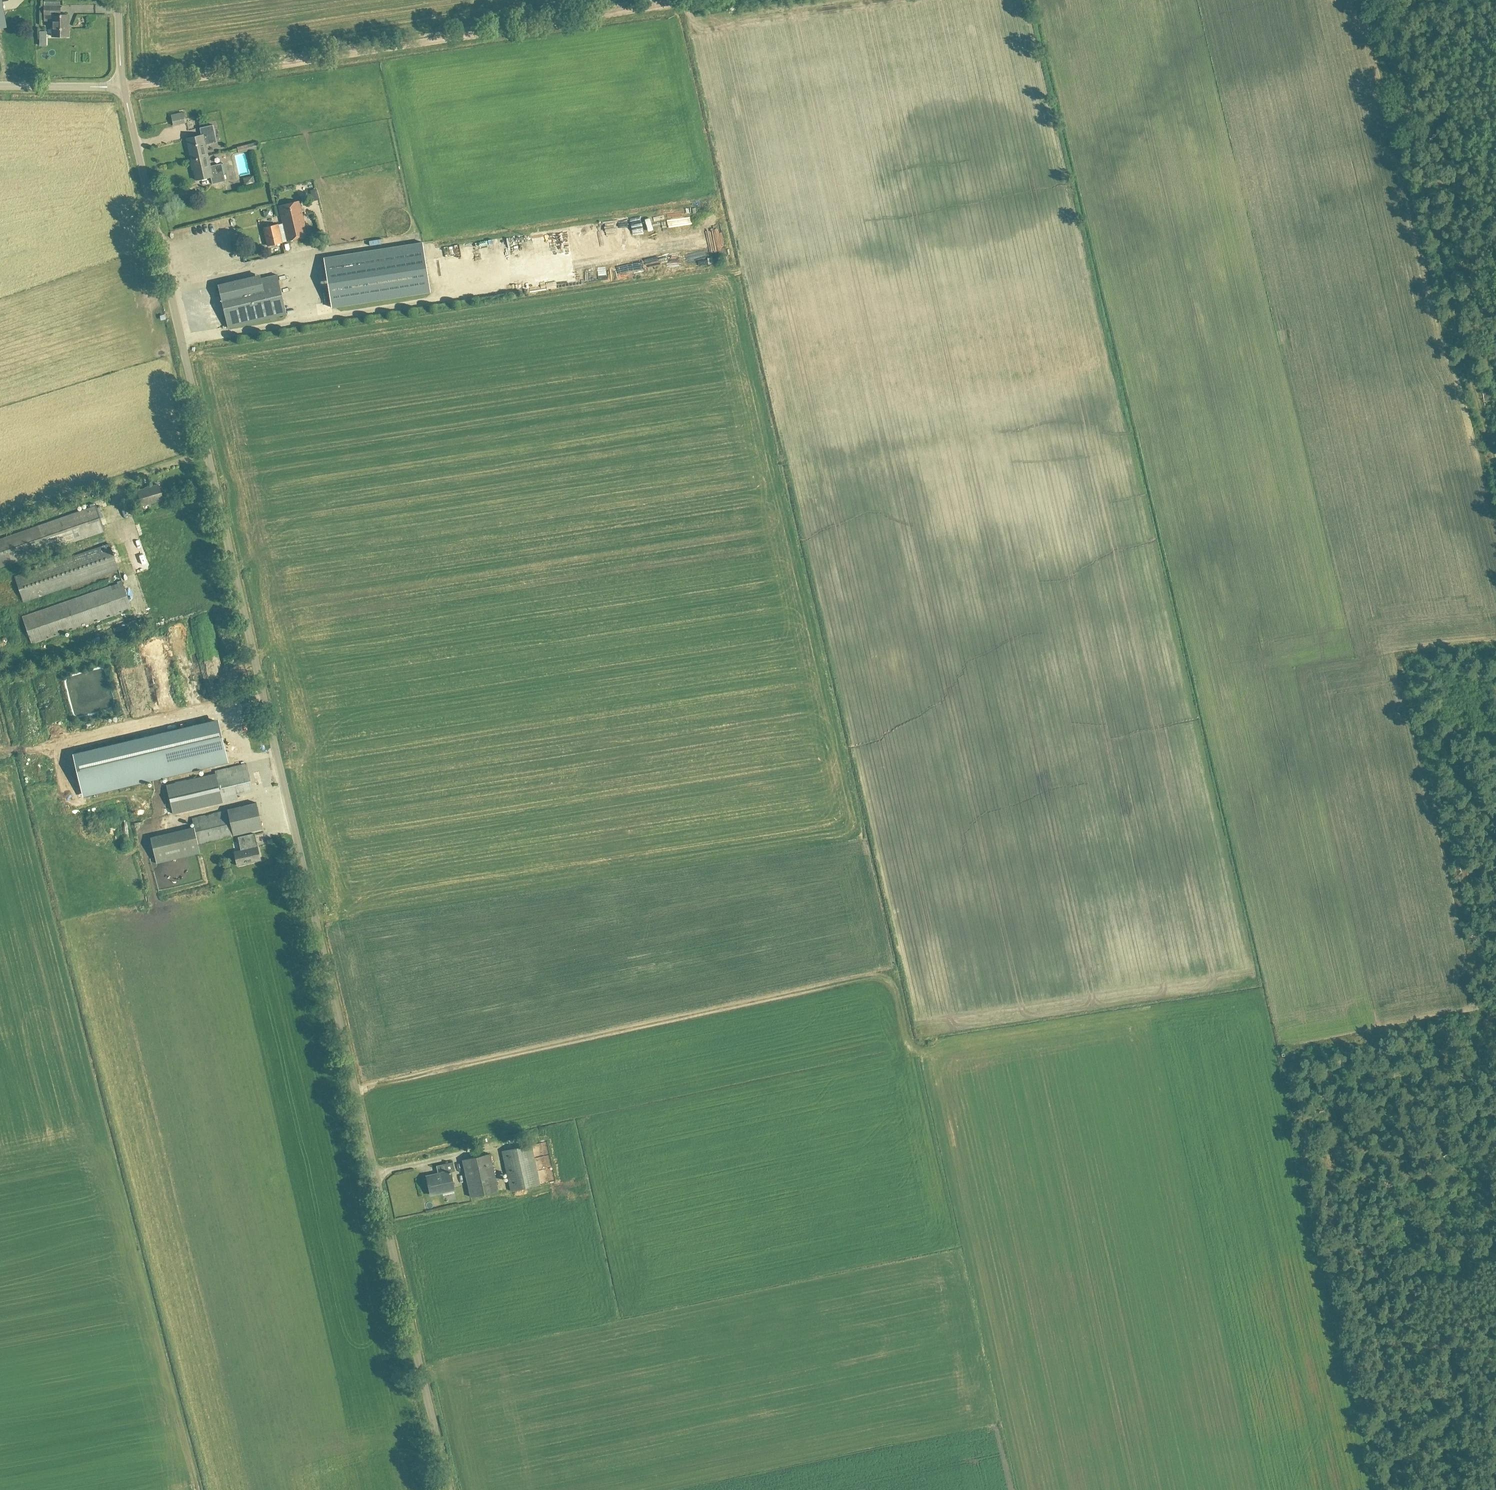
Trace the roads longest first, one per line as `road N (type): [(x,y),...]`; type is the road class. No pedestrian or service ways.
road 1 (unclassified): [(444,1489),(122,87)]
road 2 (track): [(976,1055),(918,1050),(905,1042),(889,984),(873,976),(353,1088)]
road 3 (track): [(697,0),(122,87)]
road 4 (track): [(1495,463),(1379,2)]
road 5 (unclassified): [(122,87),(0,86)]

